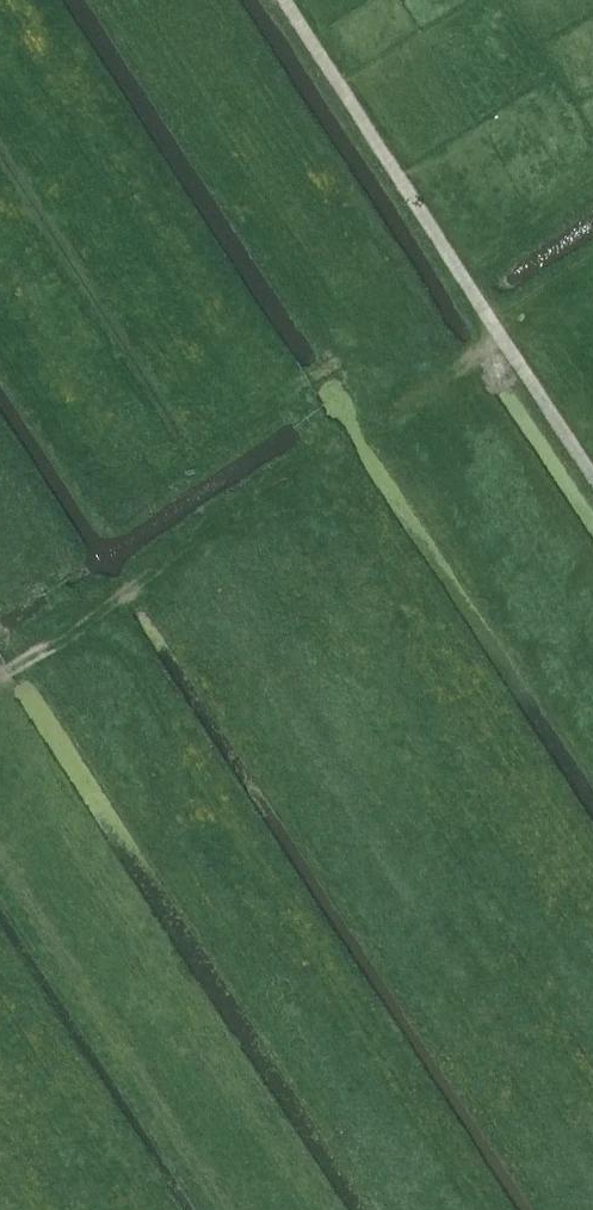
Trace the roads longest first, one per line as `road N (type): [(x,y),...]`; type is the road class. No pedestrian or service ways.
road 1 (track): [(283,0),(592,480)]

